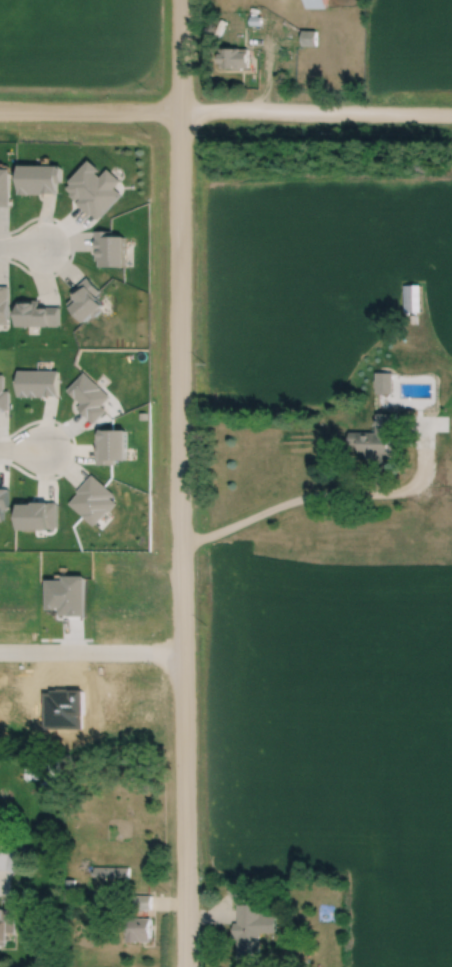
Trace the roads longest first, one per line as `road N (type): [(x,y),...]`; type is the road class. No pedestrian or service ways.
road 1 (tertiary): [(178,115),(186,966)]
road 2 (residential): [(178,115),(451,118)]
road 3 (residential): [(0,648),(181,647)]
road 4 (tertiary): [(0,113),(178,115)]

